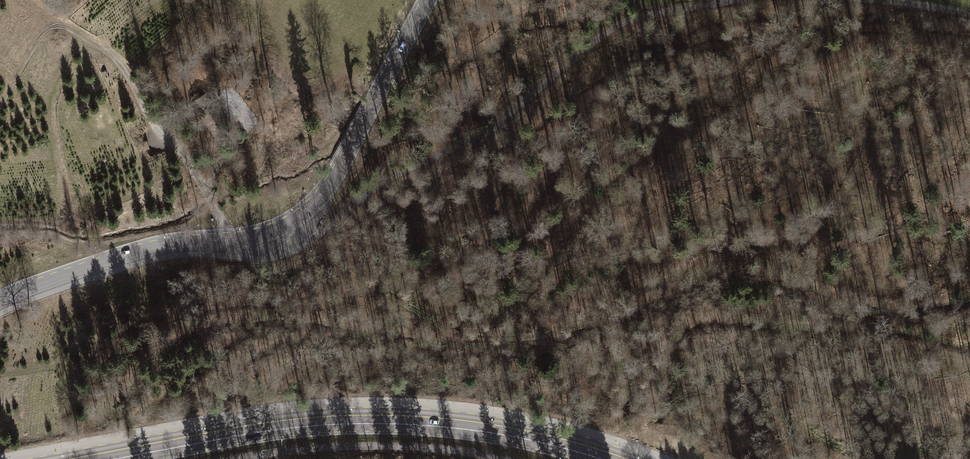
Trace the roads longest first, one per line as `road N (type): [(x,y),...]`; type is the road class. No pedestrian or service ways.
road 1 (secondary): [(0,303),(139,253),(254,237),(300,218),(337,175),(428,0)]
road 2 (track): [(740,0),(618,26),(472,140),(391,178),(308,245),(292,252),(271,233)]
road 3 (secondary): [(614,458),(518,433),(370,419),(251,429),(93,458)]
road 4 (track): [(153,124),(106,49),(27,0)]
road 5 (track): [(0,375),(125,353)]

